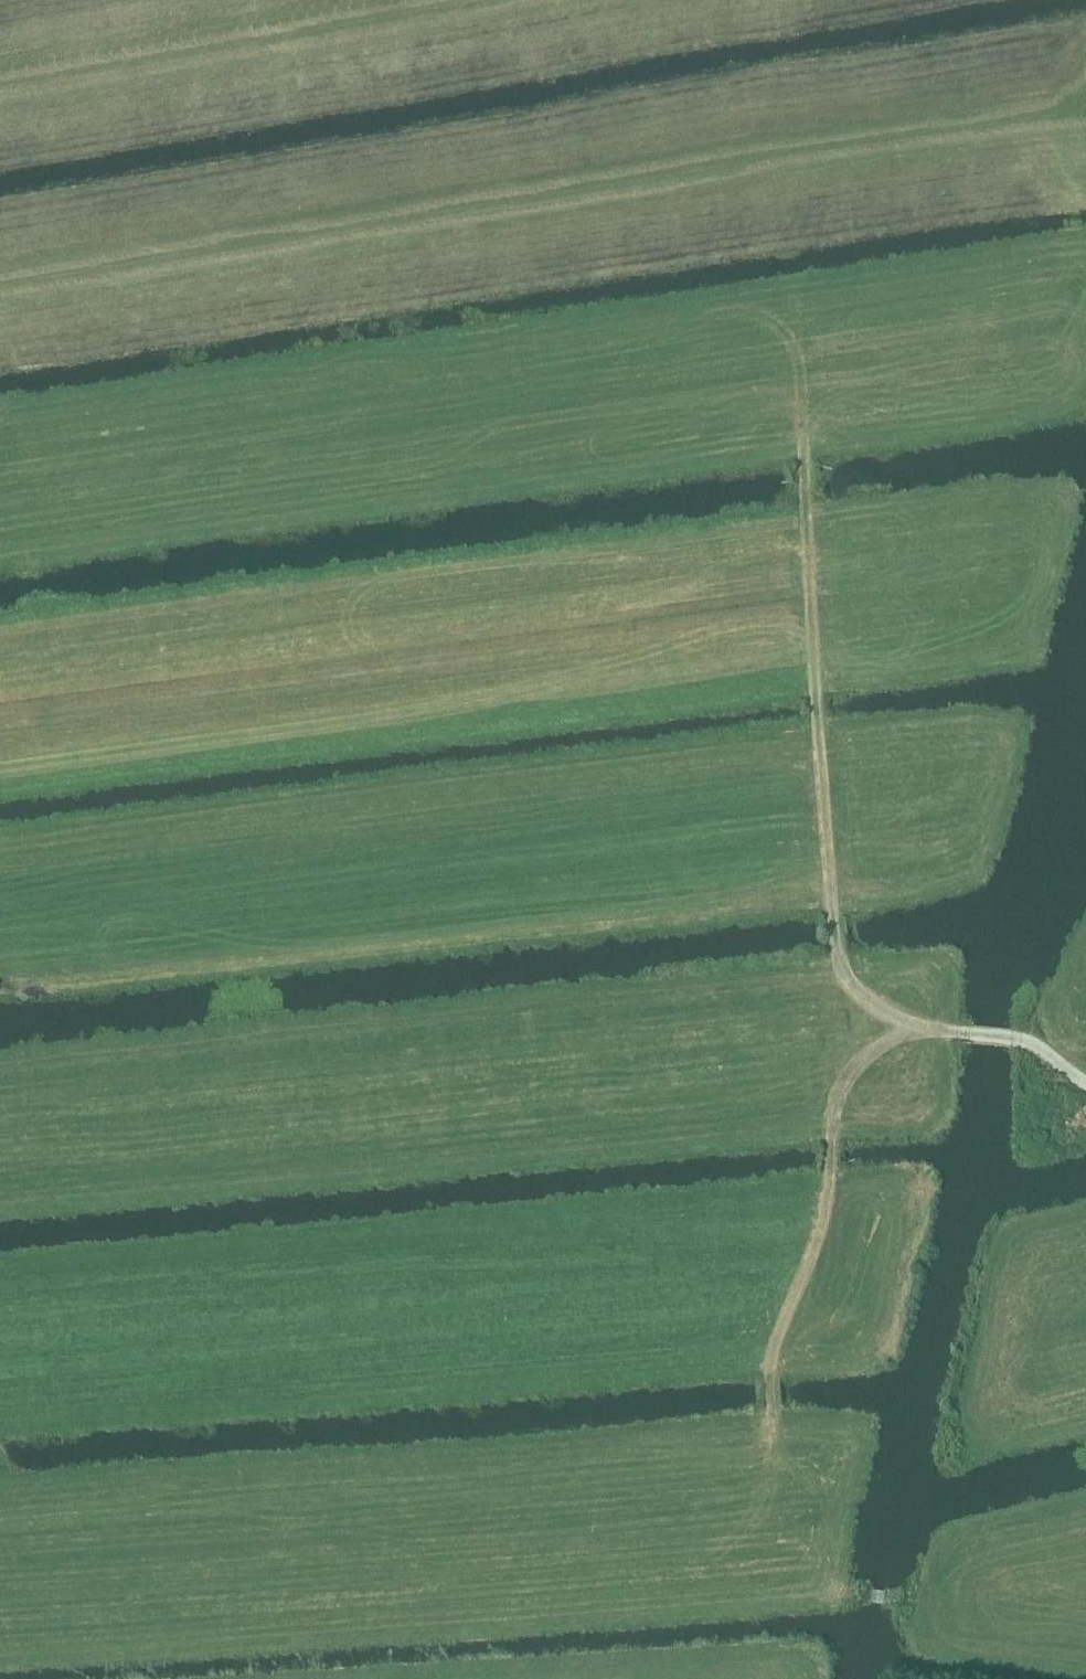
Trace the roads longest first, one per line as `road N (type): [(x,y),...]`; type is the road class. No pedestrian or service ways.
road 1 (track): [(915,1032),(843,983),(831,946),(799,367),(860,289),(1085,242)]
road 2 (track): [(915,1032),(880,1042),(852,1065),(830,1113),(823,1217),(768,1361),(771,1428)]
road 3 (track): [(1085,1086),(1030,1043),(915,1032)]
road 4 (track): [(788,1500),(771,1428),(708,1461)]

